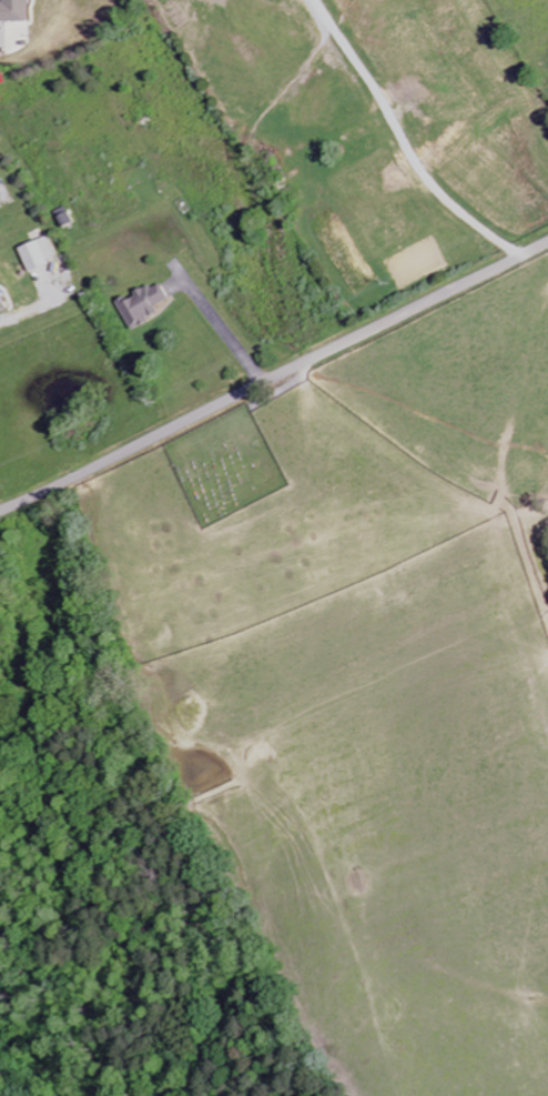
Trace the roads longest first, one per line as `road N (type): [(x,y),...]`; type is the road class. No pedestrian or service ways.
road 1 (residential): [(547,243),(0,513)]

